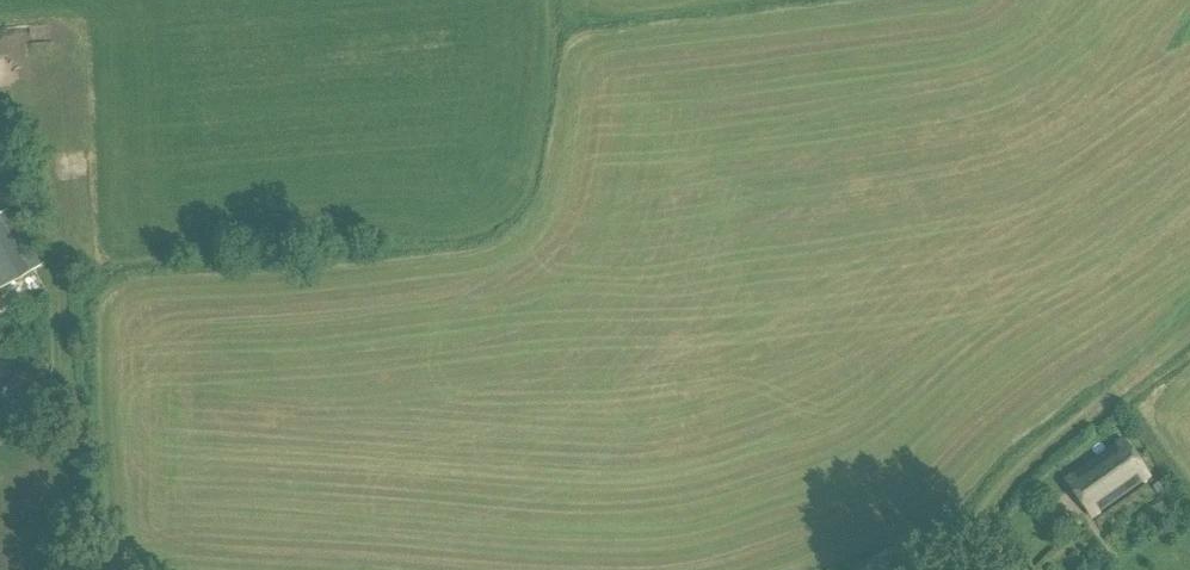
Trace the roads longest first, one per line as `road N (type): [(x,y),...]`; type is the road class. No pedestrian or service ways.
road 1 (track): [(991,565),(996,503),(1012,469),(1189,338)]
road 2 (unclassified): [(999,569),(957,557),(882,569)]

